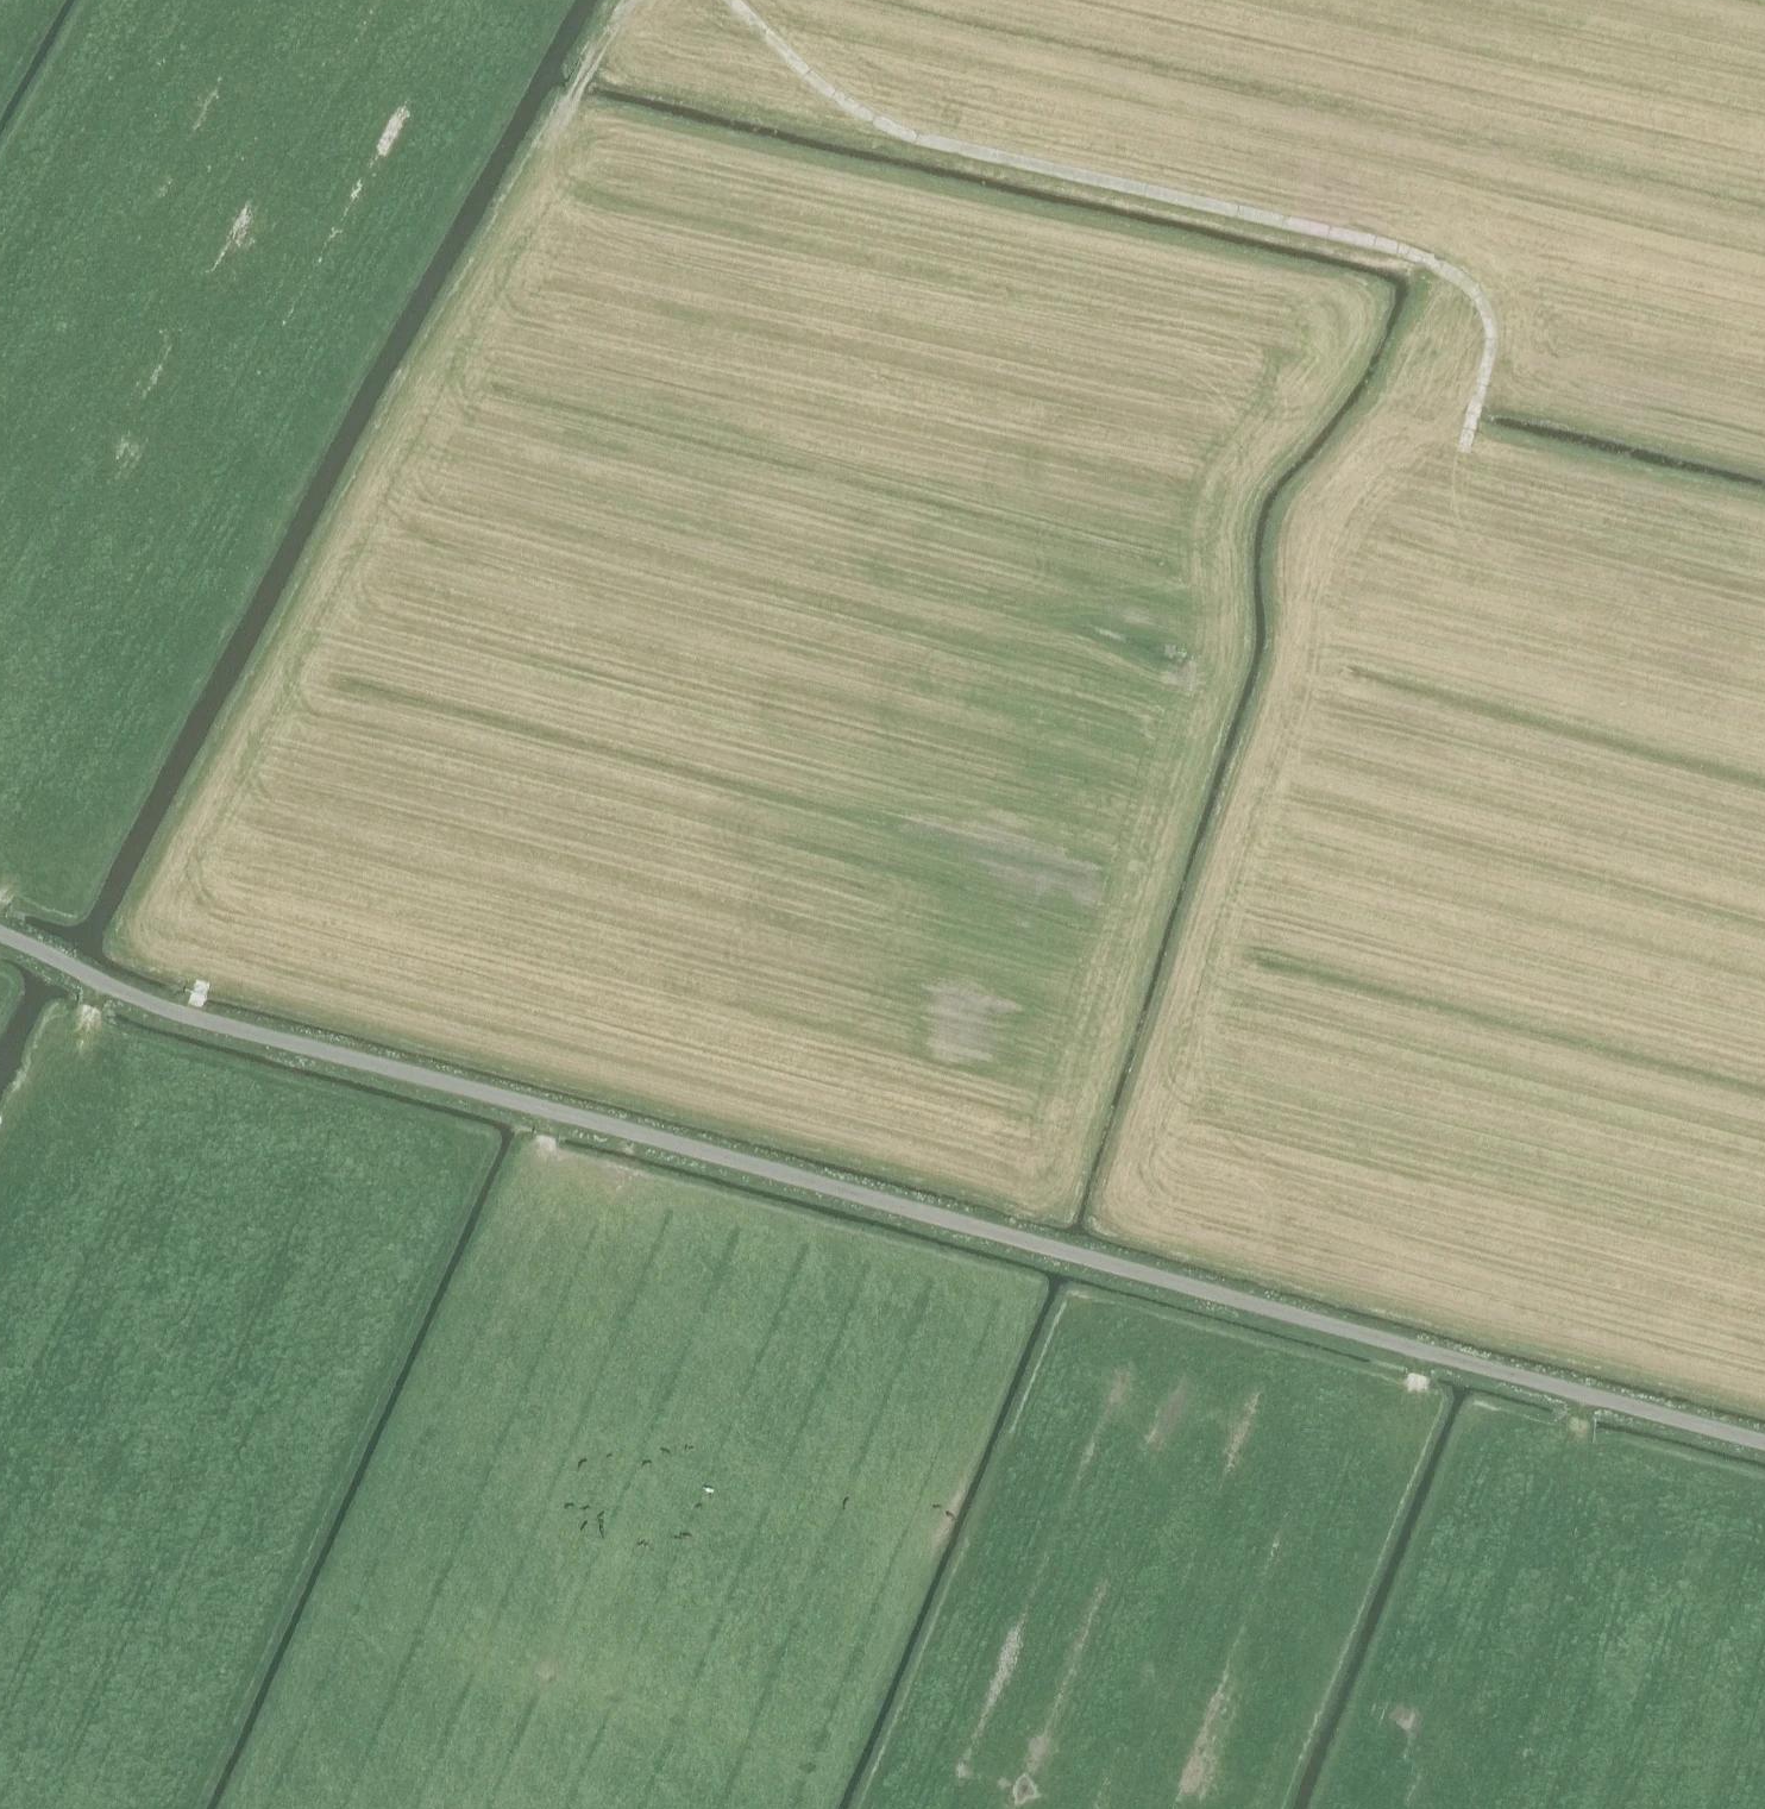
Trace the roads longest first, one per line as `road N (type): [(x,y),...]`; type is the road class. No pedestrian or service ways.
road 1 (track): [(1764,1442),(167,1009),(0,934)]
road 2 (track): [(1464,449),(1492,330),(1475,292),(1457,276),(1395,246),(894,127),(819,82),(733,0)]

